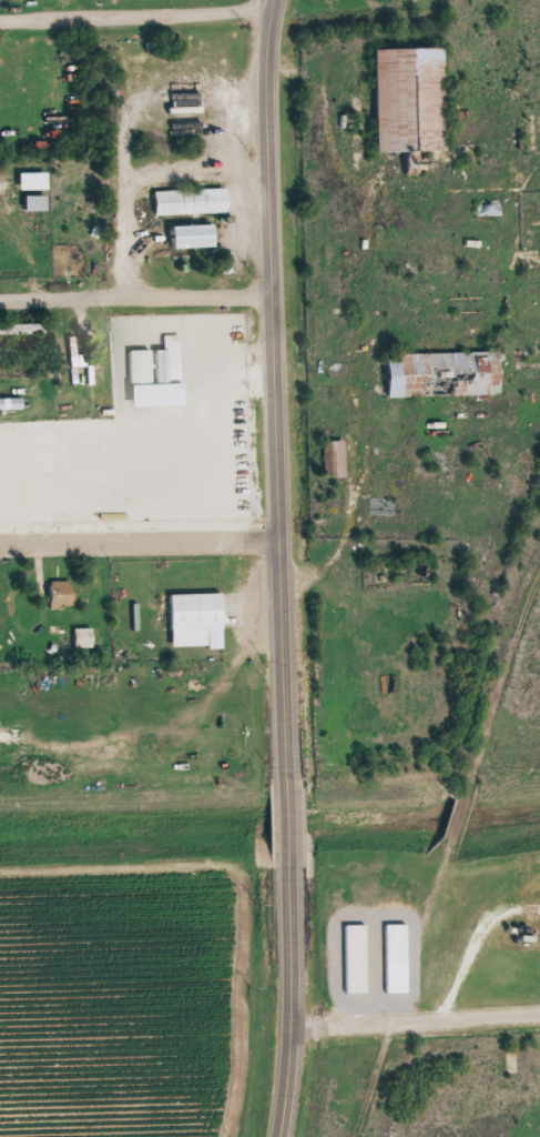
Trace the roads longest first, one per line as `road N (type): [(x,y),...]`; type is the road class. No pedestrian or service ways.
road 1 (tertiary): [(282,1136),(296,1032),(300,825),(274,300),(274,14)]
road 2 (residential): [(287,543),(0,549)]
road 3 (residential): [(274,300),(0,311)]
road 4 (residential): [(0,21),(274,14)]
road 5 (residential): [(296,1032),(539,1014)]

